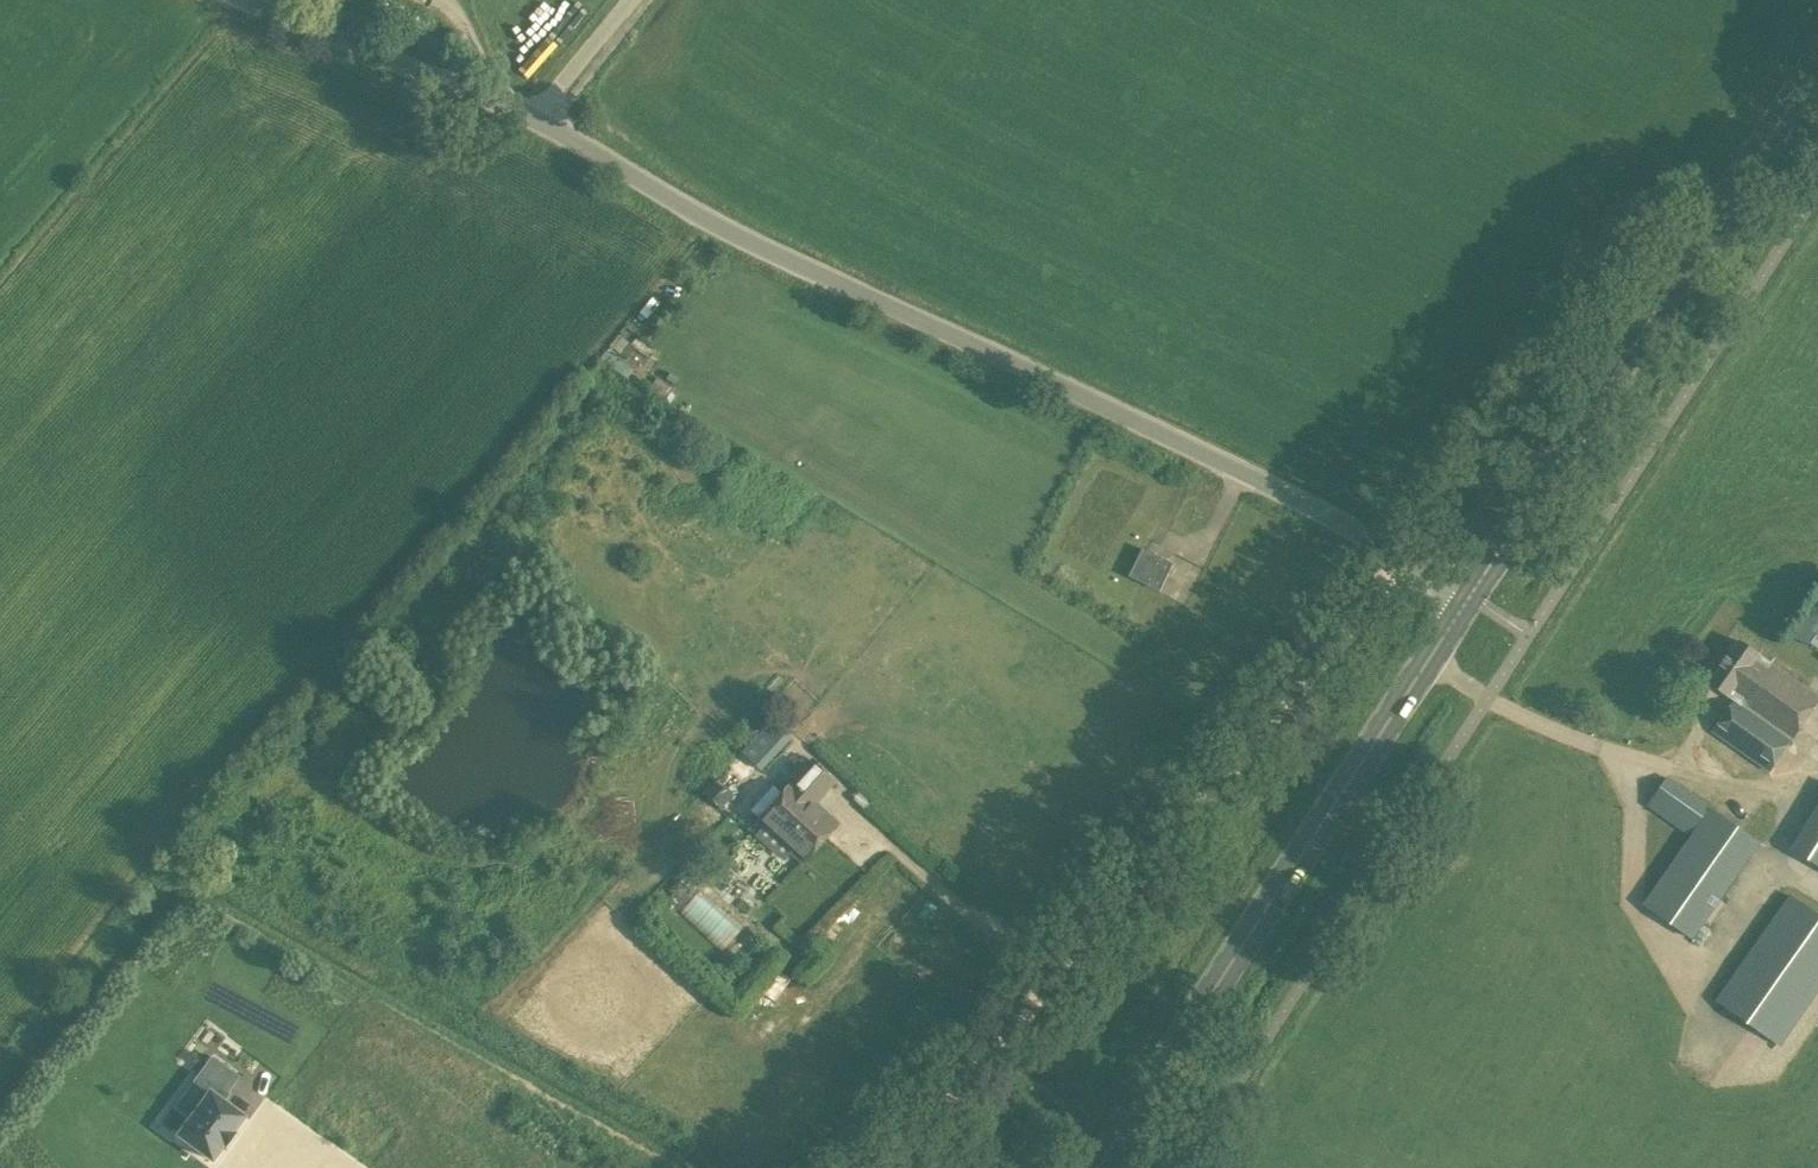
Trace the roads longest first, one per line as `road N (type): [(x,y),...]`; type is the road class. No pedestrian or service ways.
road 1 (unclassified): [(1471,597),(1089,397),(769,254),(548,128),(244,0)]
road 2 (track): [(862,1167),(1237,780),(1419,566)]
road 3 (primary): [(1099,1167),(1471,597)]
road 4 (primary): [(1471,597),(1817,64)]
road 5 (track): [(532,121),(627,0)]

